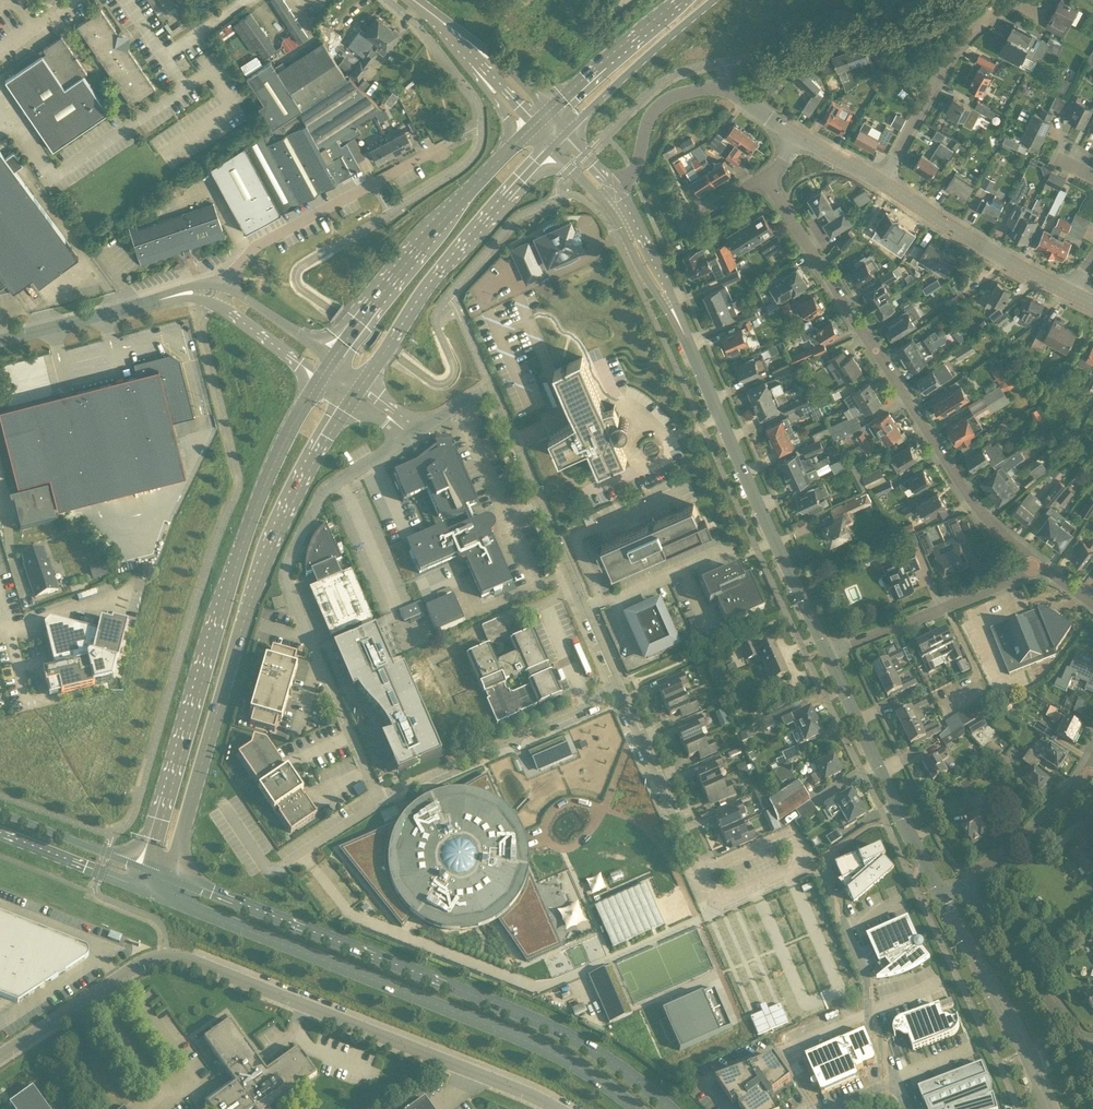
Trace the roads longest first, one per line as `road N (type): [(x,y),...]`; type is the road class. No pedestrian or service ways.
road 1 (unclassified): [(0,1056),(140,964),(166,956),(558,1108)]
road 2 (primary): [(669,1108),(601,1056),(544,1024),(172,877)]
road 3 (primary): [(323,379),(267,476),(228,582),(144,869)]
road 4 (primary): [(166,898),(536,1045),(635,1108)]
road 5 (primary): [(172,877),(251,601),(285,508),(347,397)]
road 6 (residential): [(829,654),(611,193)]
road 7 (residential): [(1032,566),(976,507),(767,180)]
road 8 (unclassified): [(375,798),(285,579),(321,495),(374,458)]
road 9 (residential): [(620,693),(488,394)]
road 10 (primary): [(541,119),(433,230),(334,363)]
road 11 (primary): [(359,382),(449,261),(562,143)]
road 12 (residential): [(942,898),(829,654)]
road 13 (unclassified): [(375,798),(620,693)]
road 14 (unclassified): [(442,152),(256,245),(221,287)]
road 15 (residential): [(699,873),(790,833),(806,863),(726,898),(709,895)]
road 16 (residential): [(725,90),(726,61),(925,0)]
road 17 (residential): [(1018,0),(965,39),(882,182)]
road 18 (unclassified): [(817,874),(866,975),(868,1017),(898,1084)]
road 19 (residential): [(829,654),(1018,579),(1032,566)]
road 20 (tertiary): [(1069,292),(882,182)]
road 21 (residential): [(1090,1056),(962,889)]
road 22 (primary): [(562,143),(714,0)]
road 23 (residential): [(699,873),(620,693)]
road 24 (unclassified): [(181,294),(0,339)]
road 25 (primary): [(676,0),(541,119)]
road 26 (primary): [(541,119),(413,0)]
road 27 (tertiary): [(725,90),(700,88),(663,102),(650,119),(640,159),(611,193)]
road 28 (residential): [(962,889),(1090,775)]
road 29 (secondary): [(144,869),(0,815)]
road 30 (secondary): [(0,835),(139,887)]
road 31 (unclassified): [(334,363),(221,287)]
road 32 (unclassified): [(213,302),(323,379)]

